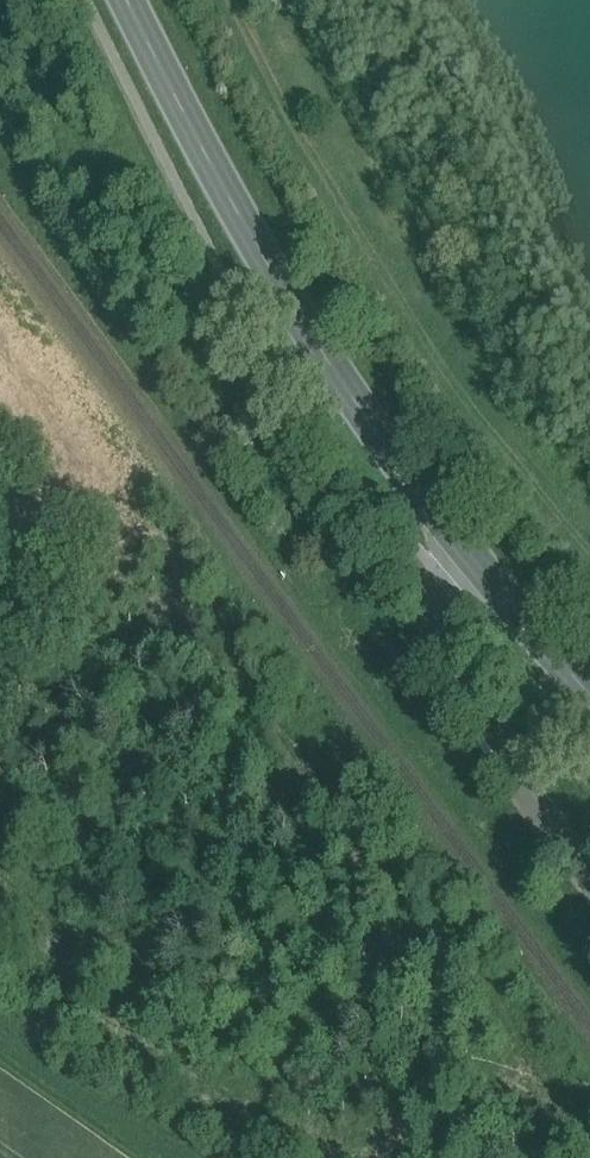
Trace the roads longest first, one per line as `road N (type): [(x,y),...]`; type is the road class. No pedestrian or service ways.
road 1 (primary): [(126,0),(241,224),(463,552),(589,691)]
road 2 (track): [(463,552),(439,584),(436,648),(526,799),(589,883)]

